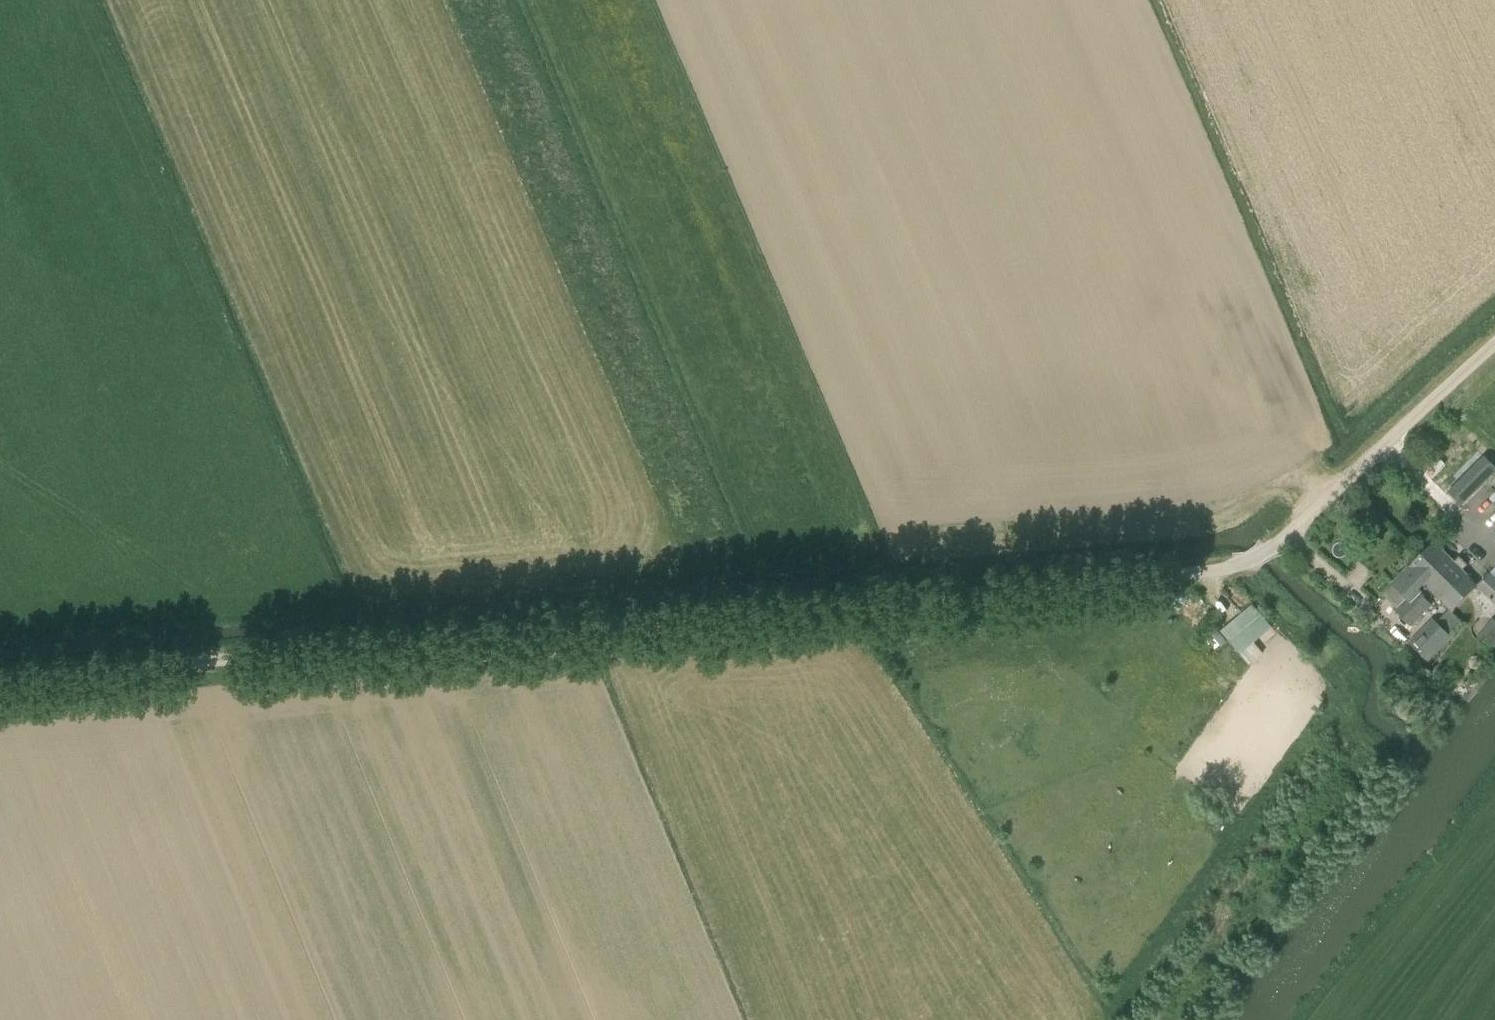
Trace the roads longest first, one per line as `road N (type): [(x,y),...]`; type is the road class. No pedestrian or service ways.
road 1 (unclassified): [(0,680),(1212,572),(1245,564),(1292,536),(1494,346)]

